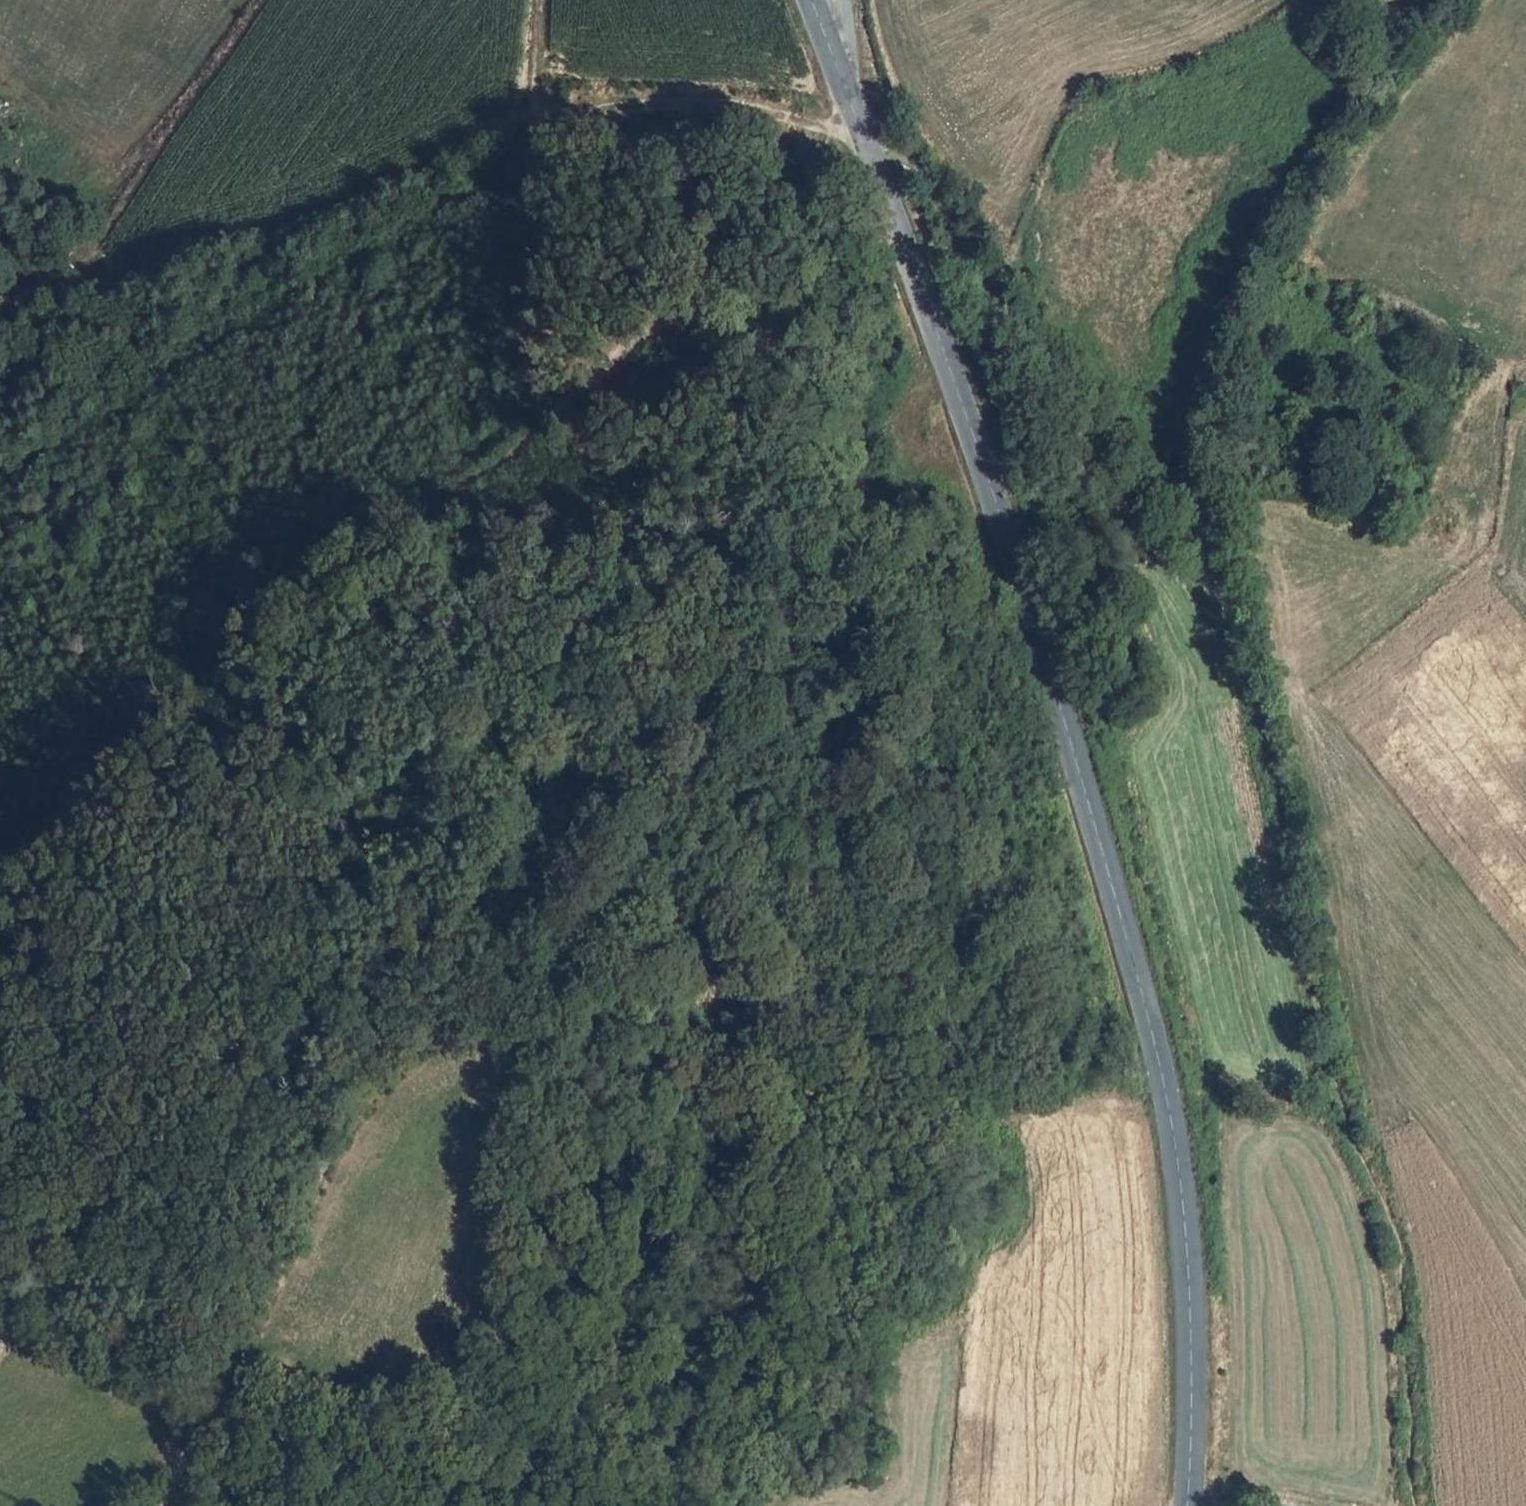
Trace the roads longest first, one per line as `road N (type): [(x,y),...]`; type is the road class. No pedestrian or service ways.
road 1 (tertiary): [(812,0),(987,488),(1155,1033),(1190,1258),(1188,1505)]
road 2 (track): [(538,0),(528,125)]

